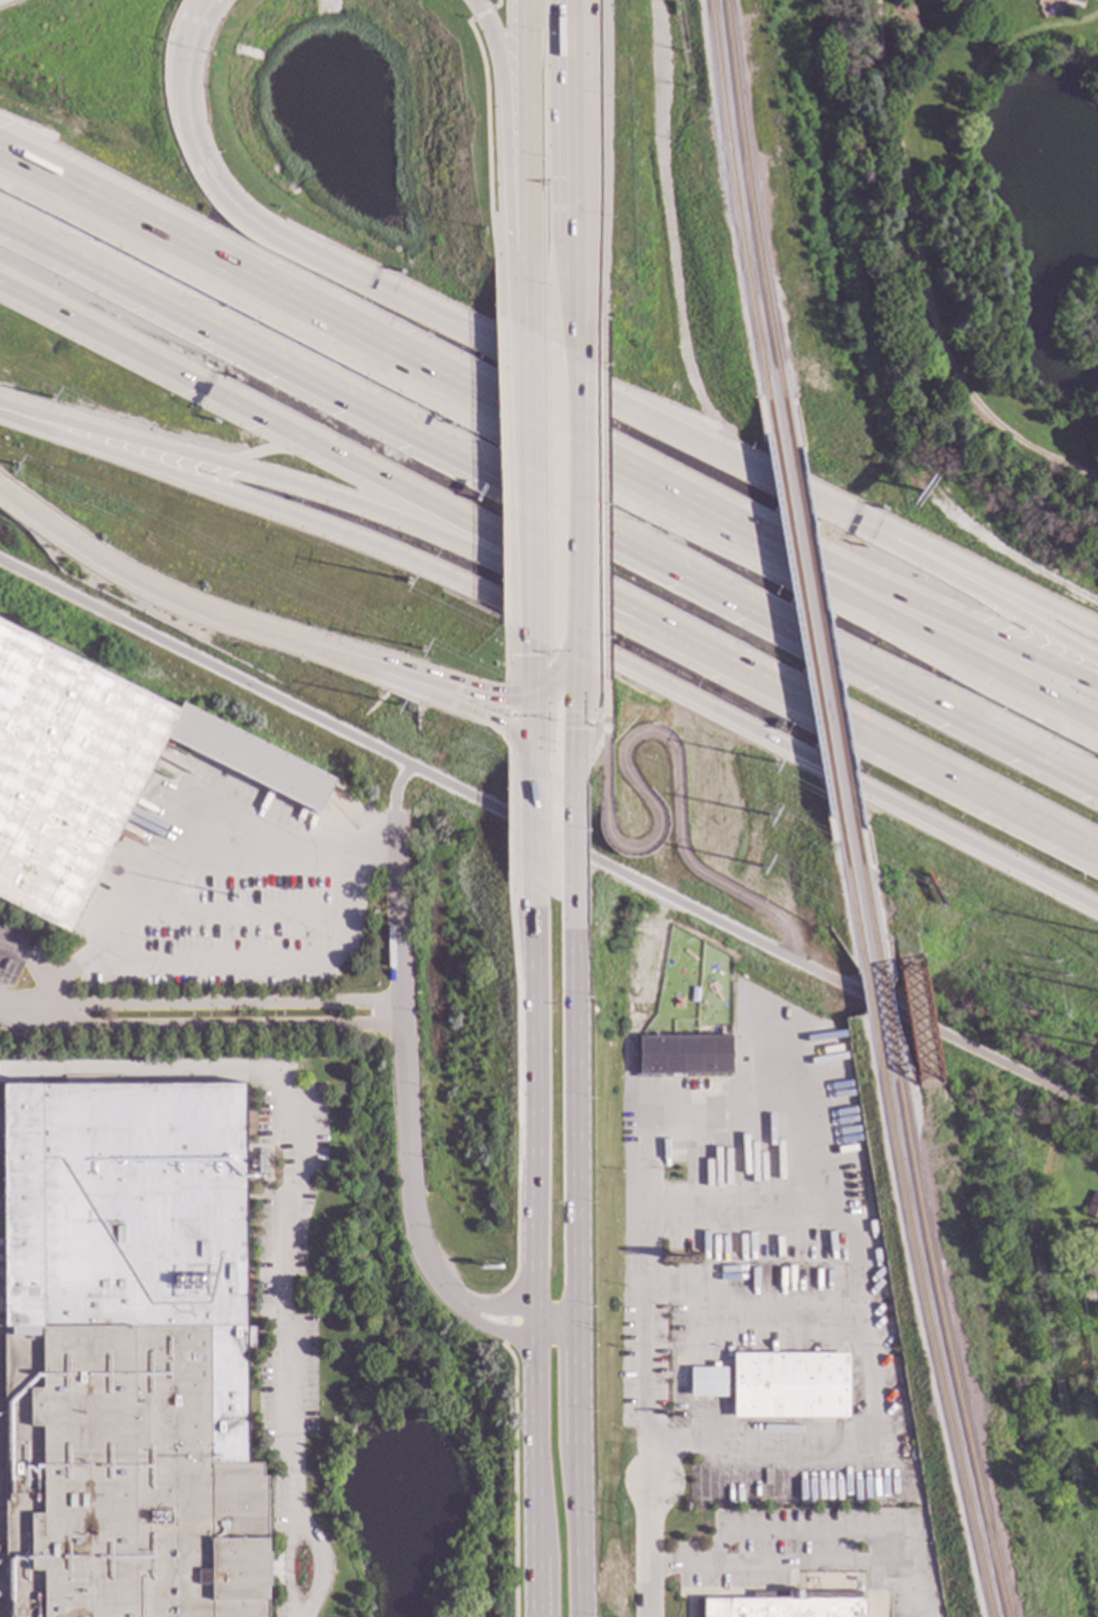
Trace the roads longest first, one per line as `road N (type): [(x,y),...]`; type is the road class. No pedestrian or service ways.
road 1 (motorway): [(0,228),(1097,793)]
road 2 (motorway): [(3,412),(370,546),(477,594),(1097,915)]
road 3 (motorway): [(879,532),(276,247),(216,196),(181,123),(189,31)]
road 4 (motorway): [(771,547),(0,155)]
road 5 (motorway): [(0,284),(661,634)]
road 6 (motorway): [(3,412),(319,498),(661,634)]
road 7 (motorway): [(661,634),(1097,855)]
road 8 (primary): [(529,897),(532,1320)]
road 9 (primary): [(576,1317),(573,909)]
road 10 (motorway): [(1097,726),(842,593),(771,547)]
road 11 (motorway): [(1097,685),(771,547)]
road 12 (motorway): [(0,490),(135,580),(286,637)]
road 13 (primary): [(525,315),(528,636)]
road 14 (primary): [(578,658),(578,343)]
road 15 (primary): [(582,1616),(576,1317)]
road 16 (primary): [(532,1320),(534,1616)]
road 17 (motorway): [(286,637),(532,744)]
road 18 (primary): [(521,11),(524,269)]
road 19 (motorway): [(1097,659),(879,532)]
road 20 (motorway): [(286,637),(497,698),(529,693)]
road 21 (motorway): [(1097,631),(879,532)]
road 22 (motorway): [(493,42),(508,229),(524,269)]
road 23 (primary): [(579,174),(579,0)]
road 24 (primary): [(532,744),(529,897)]
road 25 (residential): [(655,1484),(652,1616)]
road 26 (primary): [(573,909),(572,781)]
road 27 (primary): [(572,781),(578,658)]

